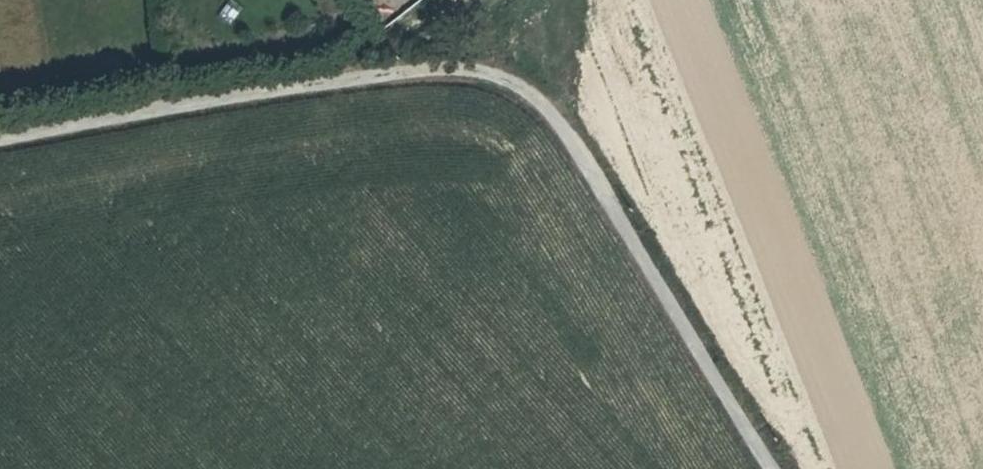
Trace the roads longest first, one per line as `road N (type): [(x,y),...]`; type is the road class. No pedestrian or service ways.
road 1 (unclassified): [(0,140),(441,66),(498,73),(550,111),(589,162),(778,468)]

